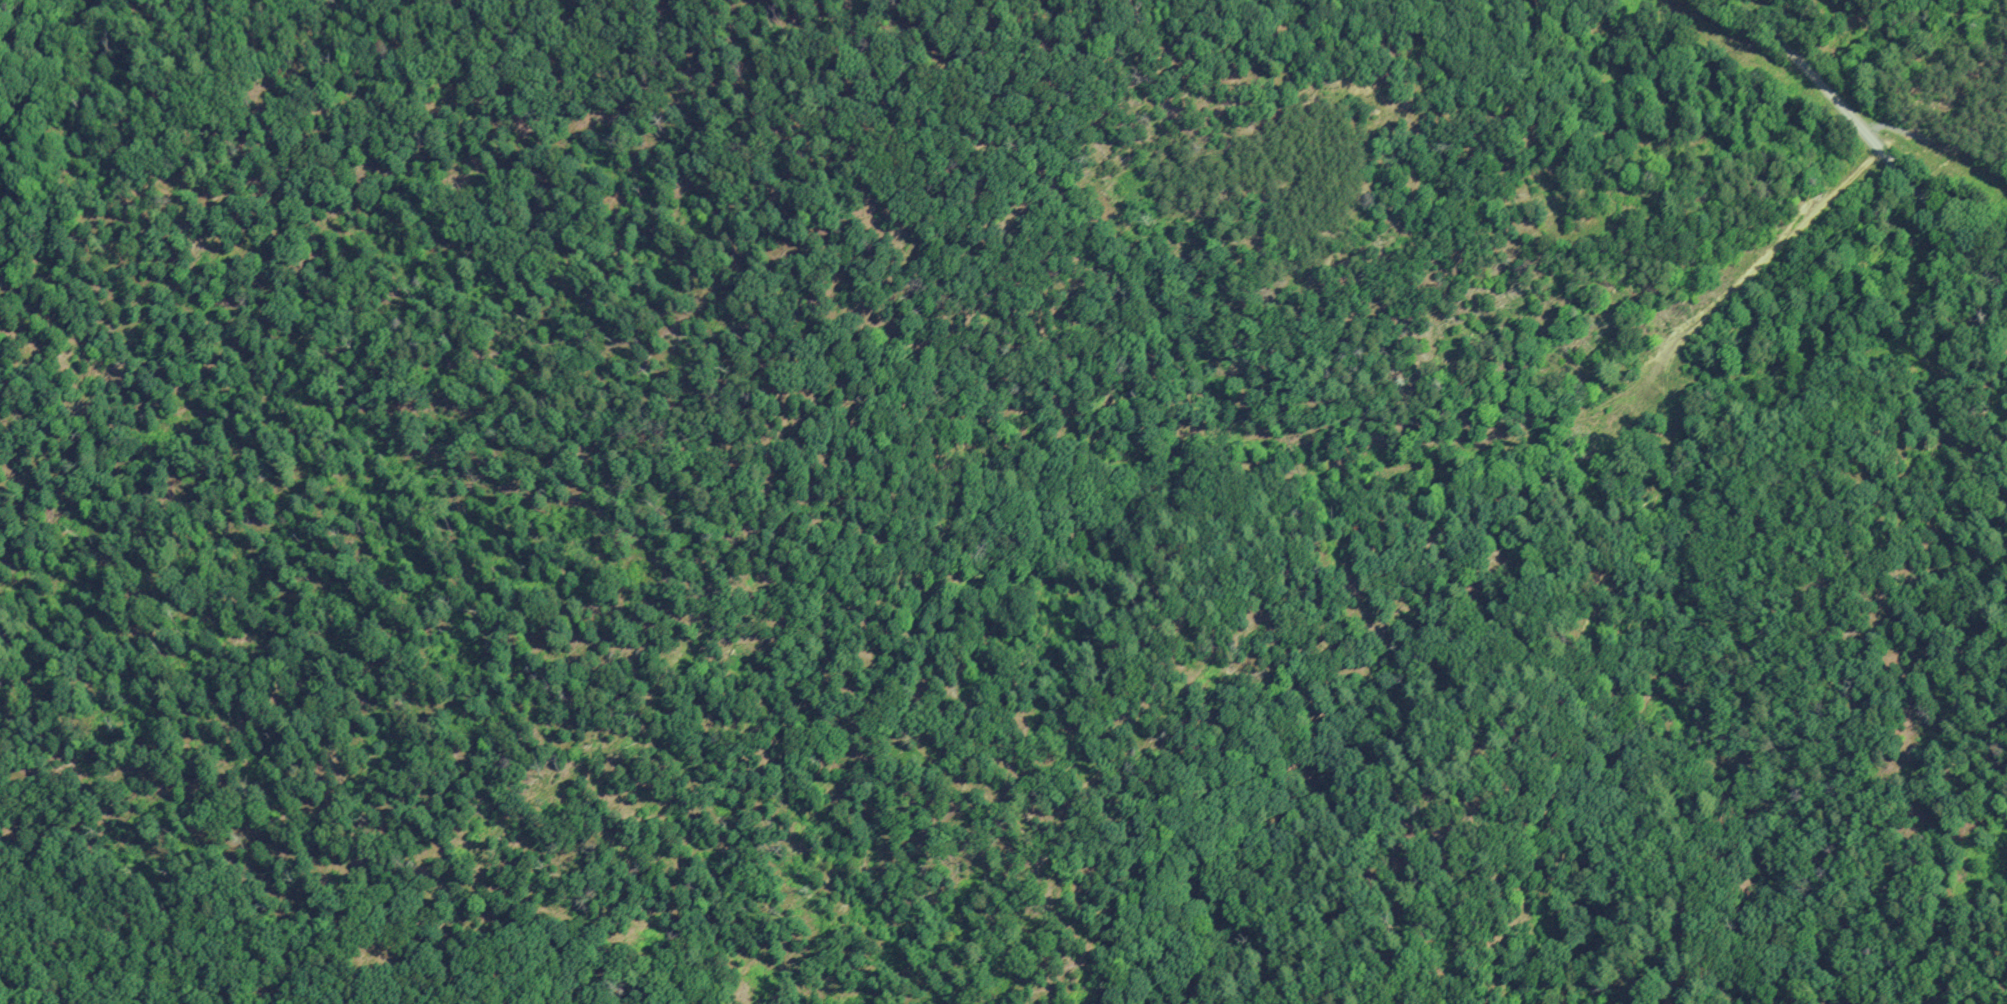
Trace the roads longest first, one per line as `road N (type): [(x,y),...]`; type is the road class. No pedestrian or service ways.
road 1 (residential): [(2006,294),(1824,86),(1716,0)]

